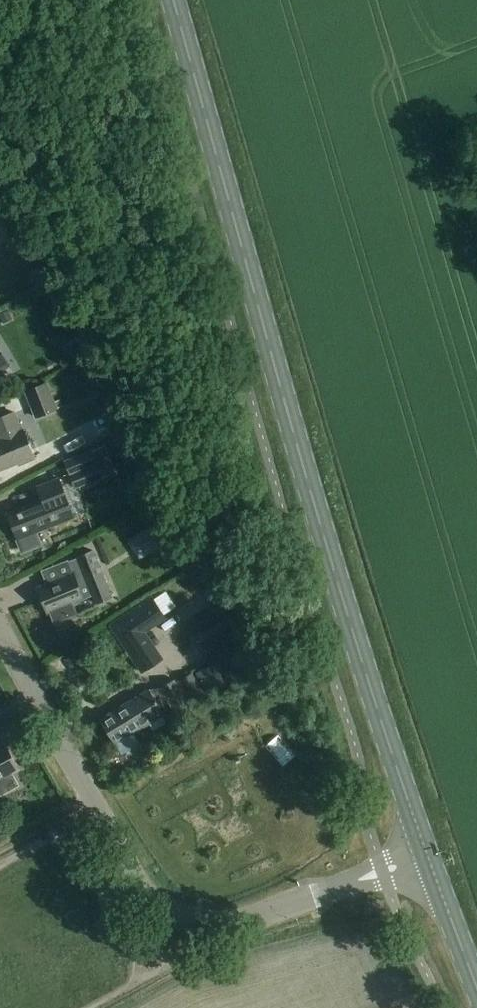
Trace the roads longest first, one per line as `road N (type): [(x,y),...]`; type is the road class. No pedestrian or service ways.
road 1 (primary): [(425,852),(348,621),(175,0)]
road 2 (tertiary): [(425,852),(254,918),(208,923),(175,915),(159,906),(120,850),(0,633)]
road 3 (primary): [(476,980),(425,852)]

